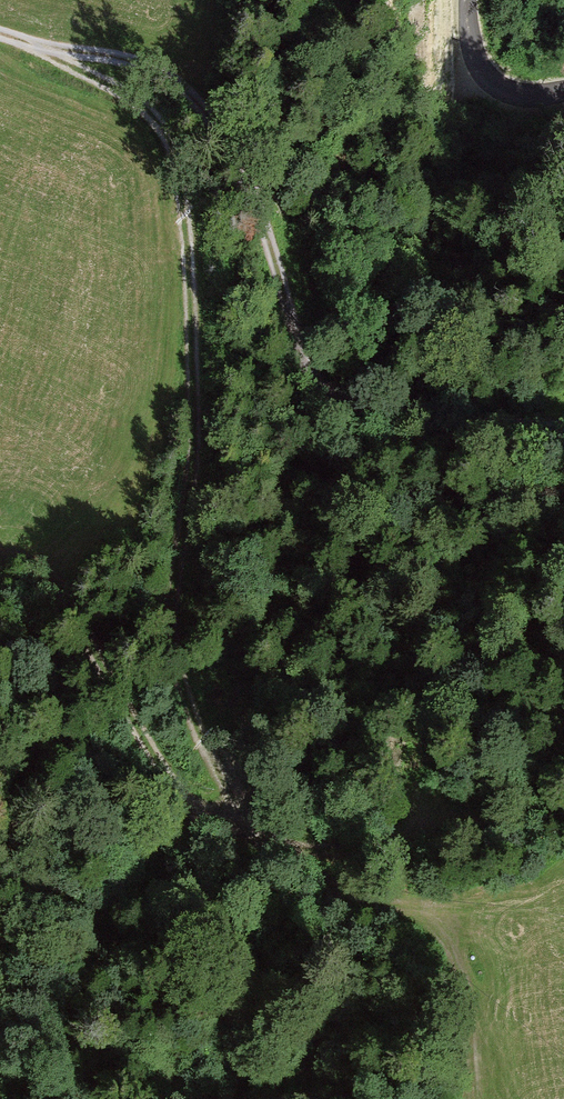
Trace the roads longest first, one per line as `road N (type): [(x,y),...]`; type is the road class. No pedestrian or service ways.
road 1 (track): [(38,46),(131,96),(174,149),(185,223),(192,471),(169,629),(189,712),(232,795),(282,859),(313,881),(397,901)]
road 2 (track): [(0,34),(151,67),(209,110),(264,227),(306,369),(343,406),(384,417),(536,419)]
road 3 (track): [(0,558),(32,564),(71,601),(178,791),(215,819),(255,825)]
road 4 (track): [(563,90),(514,93),(489,78),(473,53),(469,0)]

